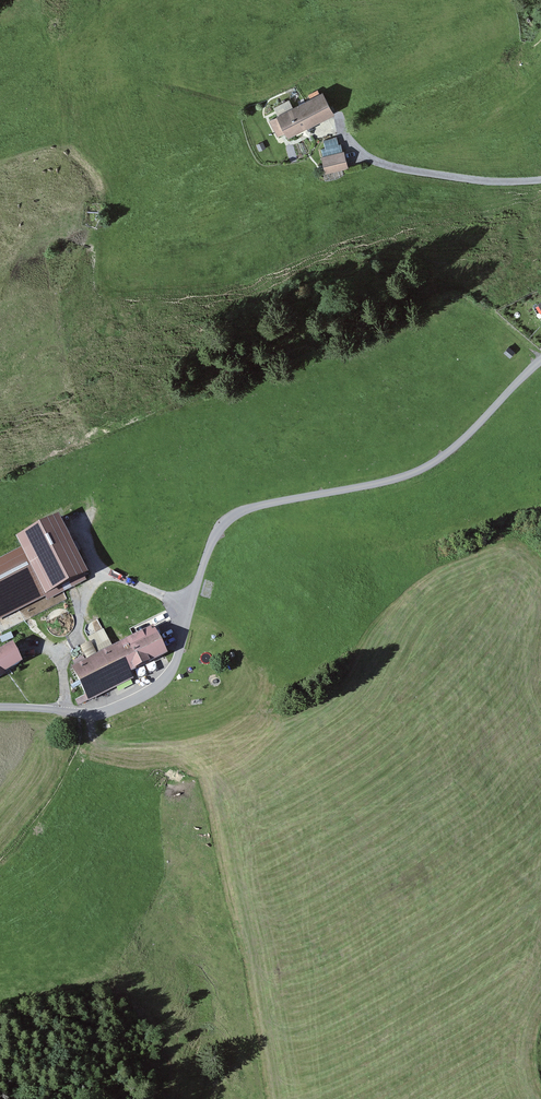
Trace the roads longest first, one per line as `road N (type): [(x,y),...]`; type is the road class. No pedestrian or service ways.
road 1 (residential): [(0,707),(101,714),(147,695),(174,668),(208,553),(226,522),(249,509),(426,467),(540,360)]
road 2 (track): [(540,182),(380,166),(344,138)]

